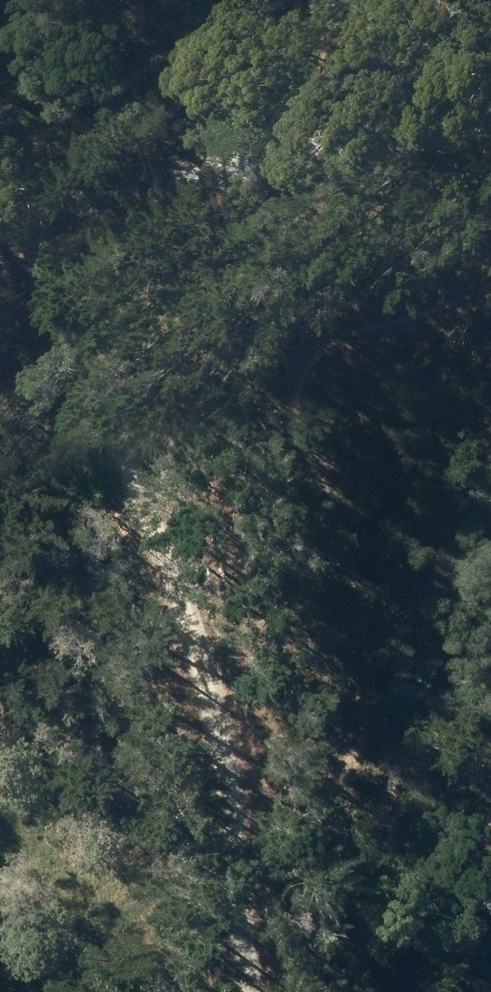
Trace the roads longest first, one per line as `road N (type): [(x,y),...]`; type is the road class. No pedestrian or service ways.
road 1 (track): [(246,991),(219,879),(224,821),(342,767),(361,713),(361,623),(346,545),(309,463),(298,408),(308,366),(350,337),(490,292)]
road 2 (track): [(224,821),(210,689),(149,538),(77,420),(38,201)]
road 3 (unclassified): [(490,91),(371,140),(100,199),(0,202)]

